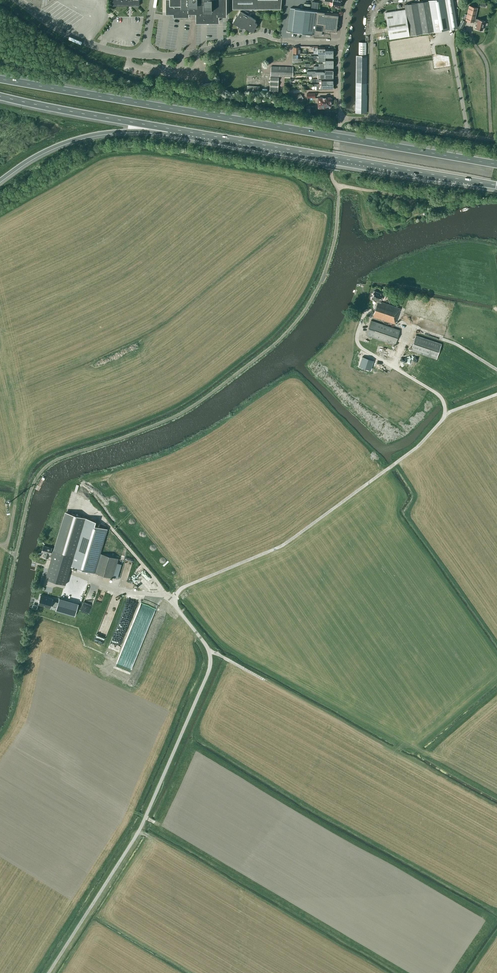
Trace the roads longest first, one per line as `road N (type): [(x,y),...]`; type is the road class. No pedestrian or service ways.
road 1 (motorway): [(496,165),(0,79)]
road 2 (motorway): [(169,129),(496,186)]
road 3 (motorway): [(0,182),(67,143),(169,129)]
road 4 (motorway): [(0,97),(169,129)]
road 5 (track): [(0,217),(98,164),(114,164),(122,175),(111,202)]
road 6 (unclassified): [(143,57),(84,43),(18,0)]
road 7 (track): [(393,367),(406,332),(415,330),(496,370)]
road 8 (unclassified): [(143,57),(181,56),(260,35),(275,40)]
road 9 (unclassified): [(370,120),(496,140)]

